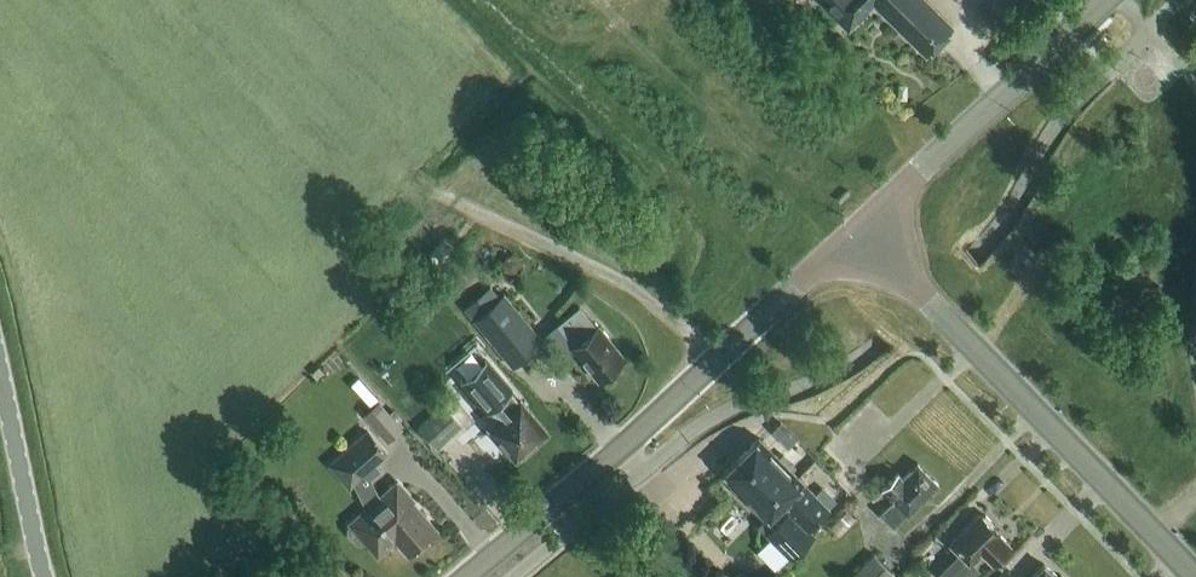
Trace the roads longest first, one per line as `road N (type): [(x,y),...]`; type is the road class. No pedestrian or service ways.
road 1 (tertiary): [(475,576),(693,392),(861,234)]
road 2 (tertiary): [(1195,572),(861,234)]
road 3 (tertiary): [(861,234),(1104,0)]
road 4 (unclassified): [(43,576),(0,366)]
road 5 (track): [(509,0),(572,38),(602,36),(657,0)]

